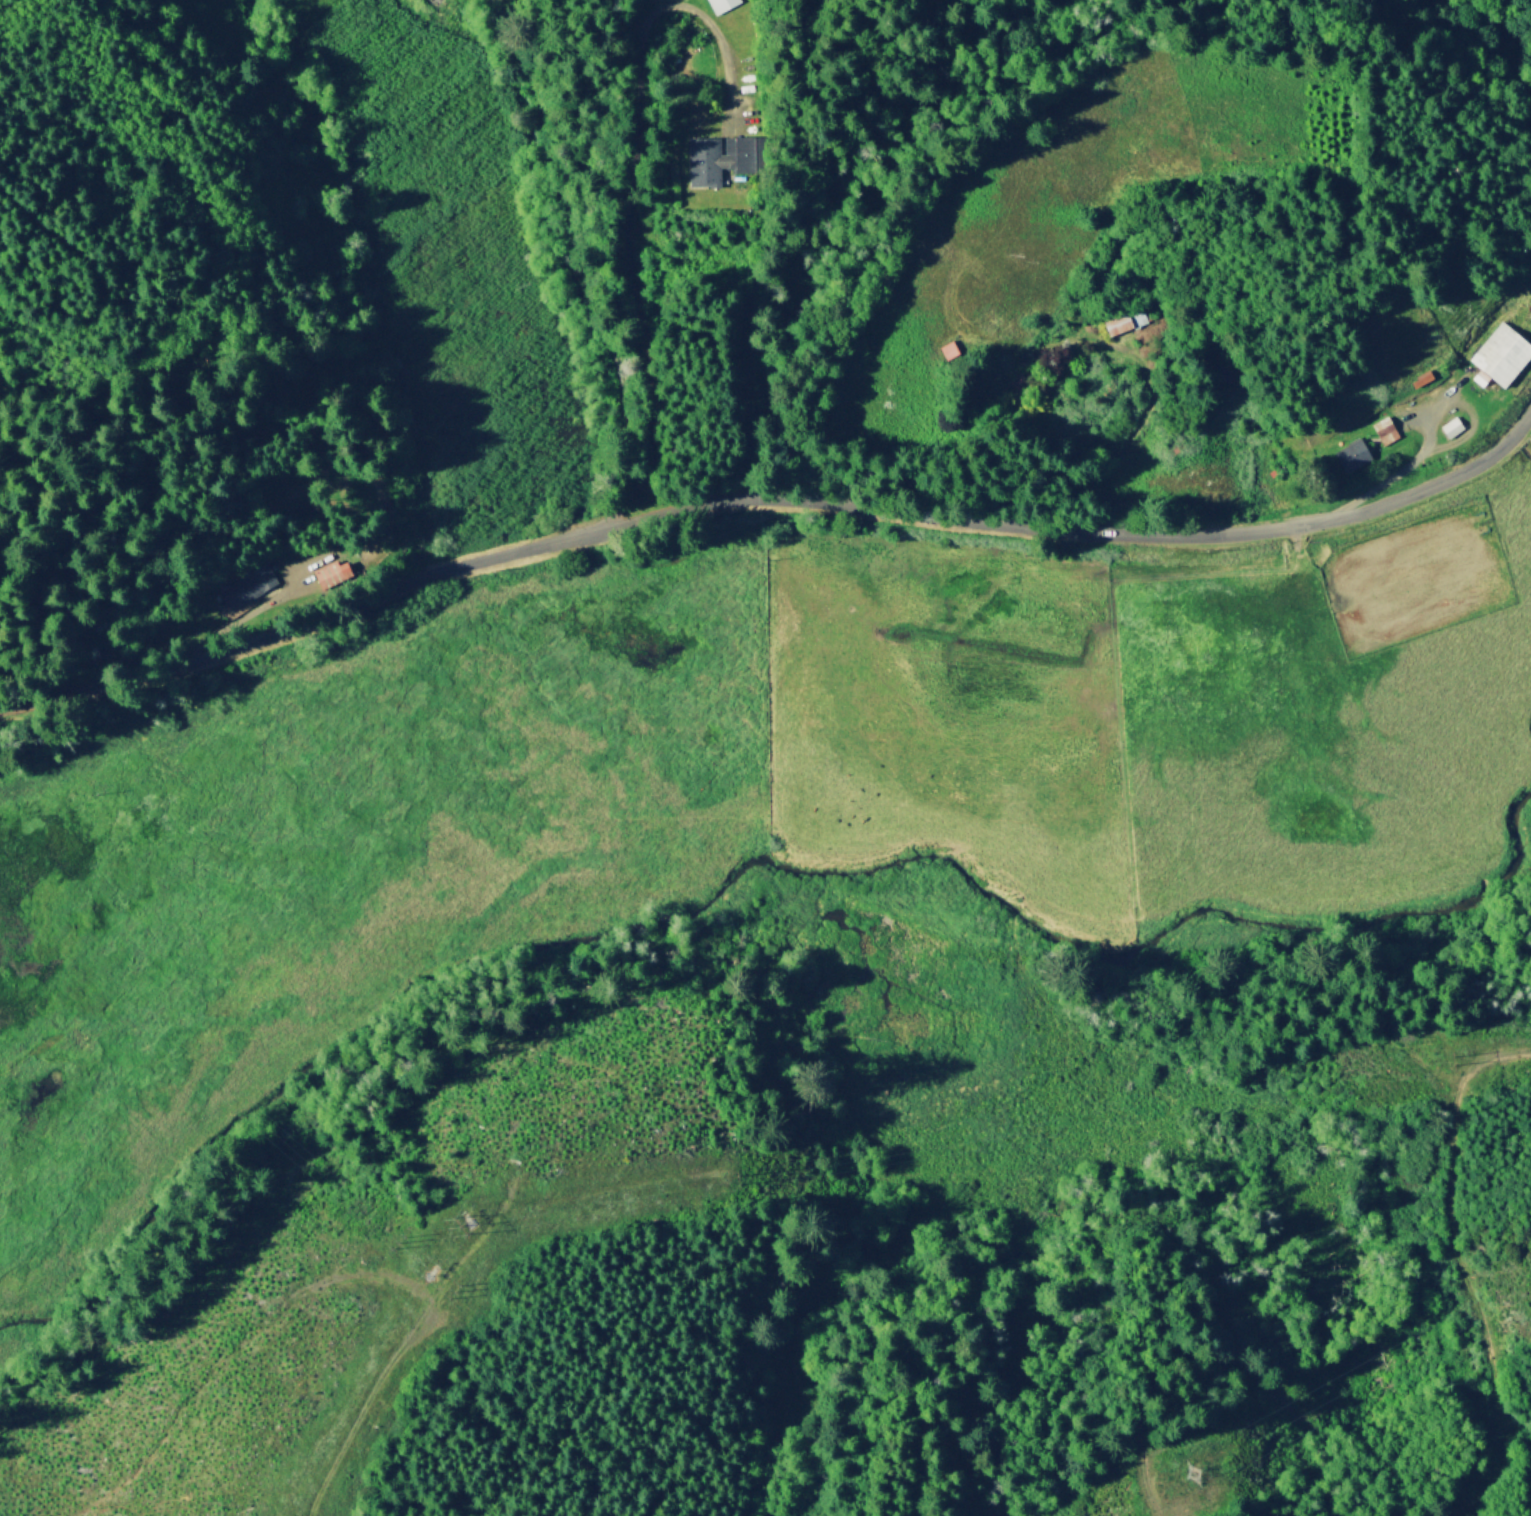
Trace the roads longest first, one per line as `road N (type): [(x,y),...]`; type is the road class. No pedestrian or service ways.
road 1 (residential): [(0,704),(215,657),(395,584),(690,498),(1014,534),(1214,534),(1350,514),(1438,484),(1511,433),(1530,401)]
road 2 (track): [(1435,1515),(1501,1477),(1509,1449),(1485,1342),(1453,1268),(1445,1169),(1450,1101),(1463,1078),(1530,1054)]
road 3 (track): [(1156,1515),(1141,1415),(1153,1375),(1176,1357),(1209,1354),(1276,1393),(1378,1515)]

